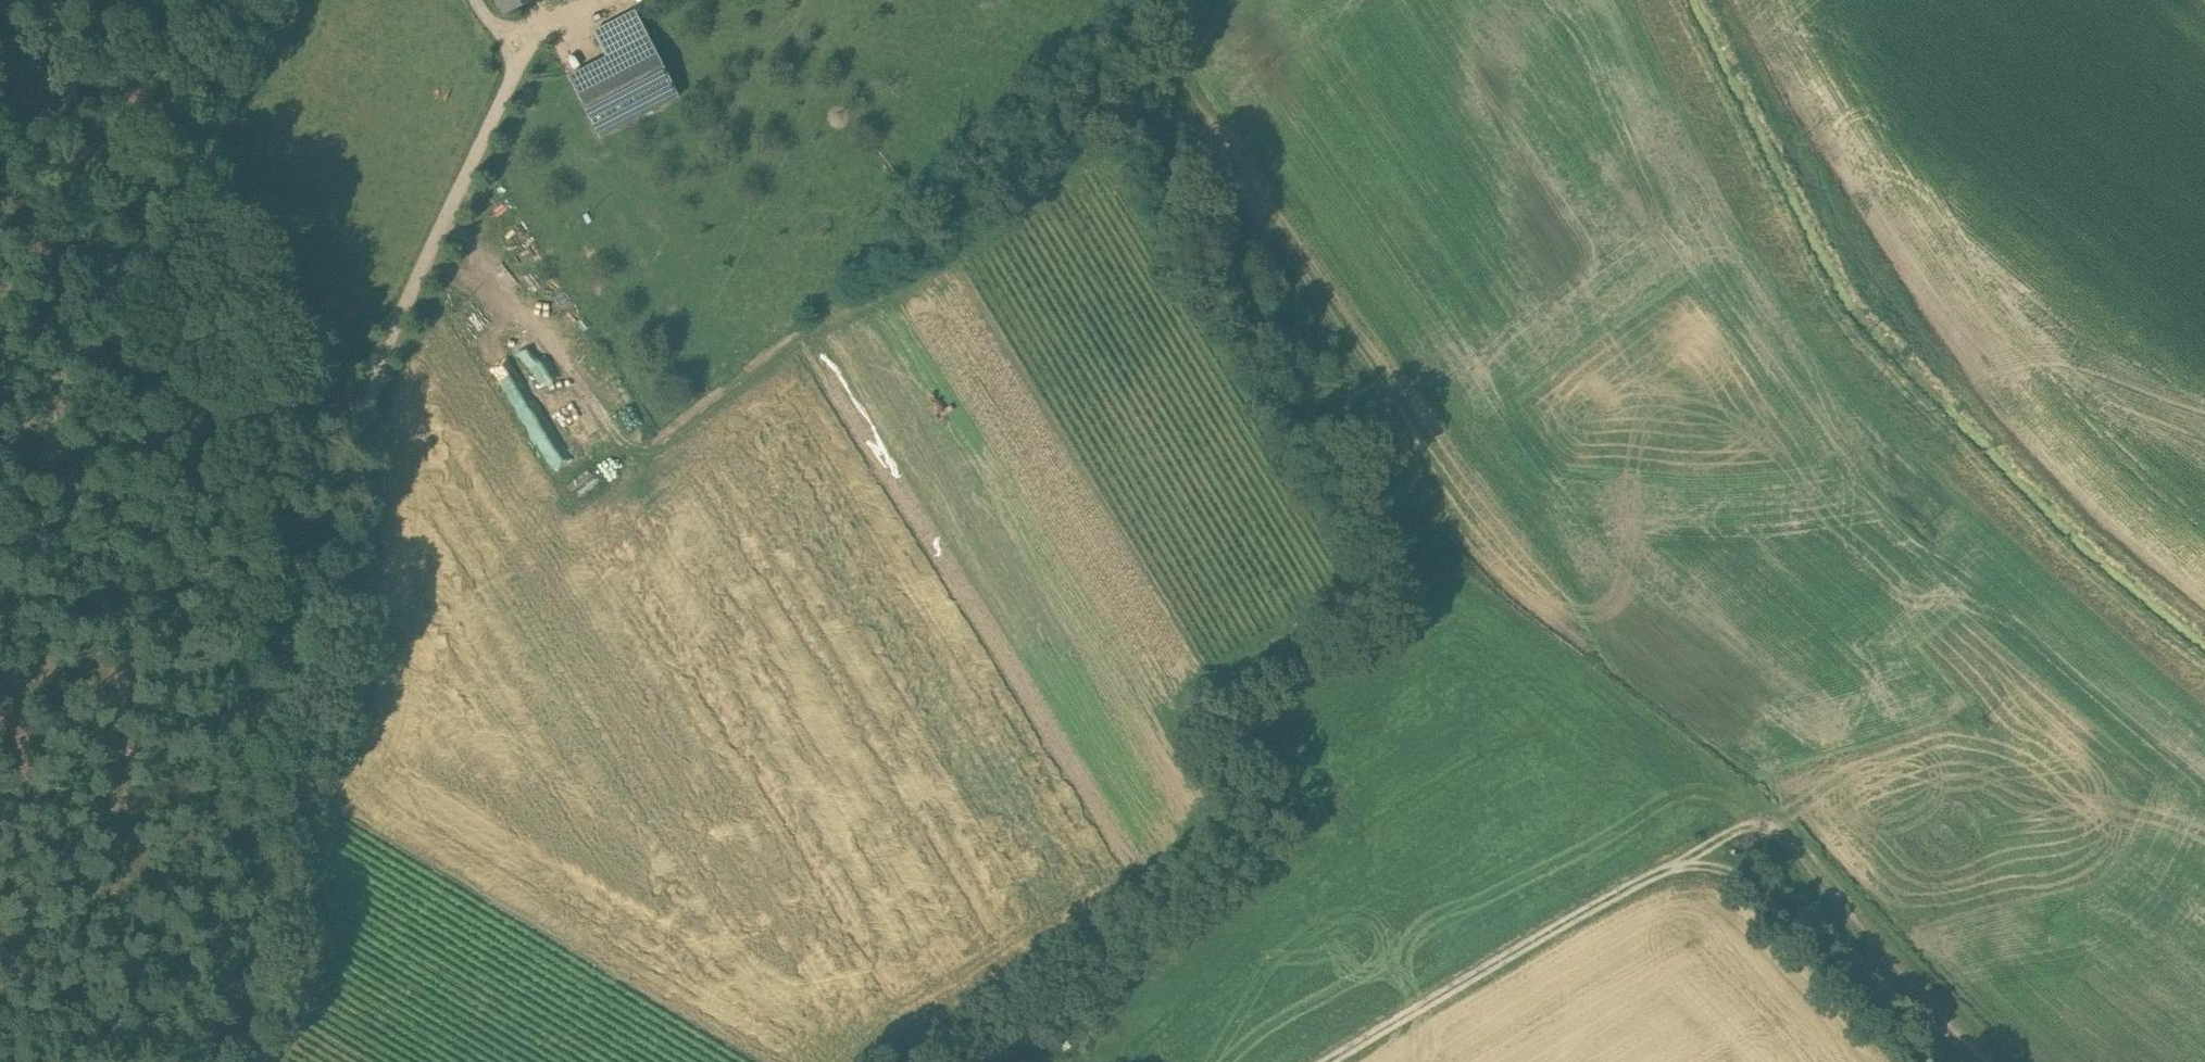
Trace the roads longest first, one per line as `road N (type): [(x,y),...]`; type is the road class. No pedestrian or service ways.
road 1 (track): [(0,521),(79,530),(219,482),(366,406),(390,338),(508,86),(504,42),(478,0)]
road 2 (track): [(256,1061),(289,1009),(296,830),(308,796),(356,718),(366,406)]
road 3 (track): [(1653,875),(1739,830),(1795,812)]

